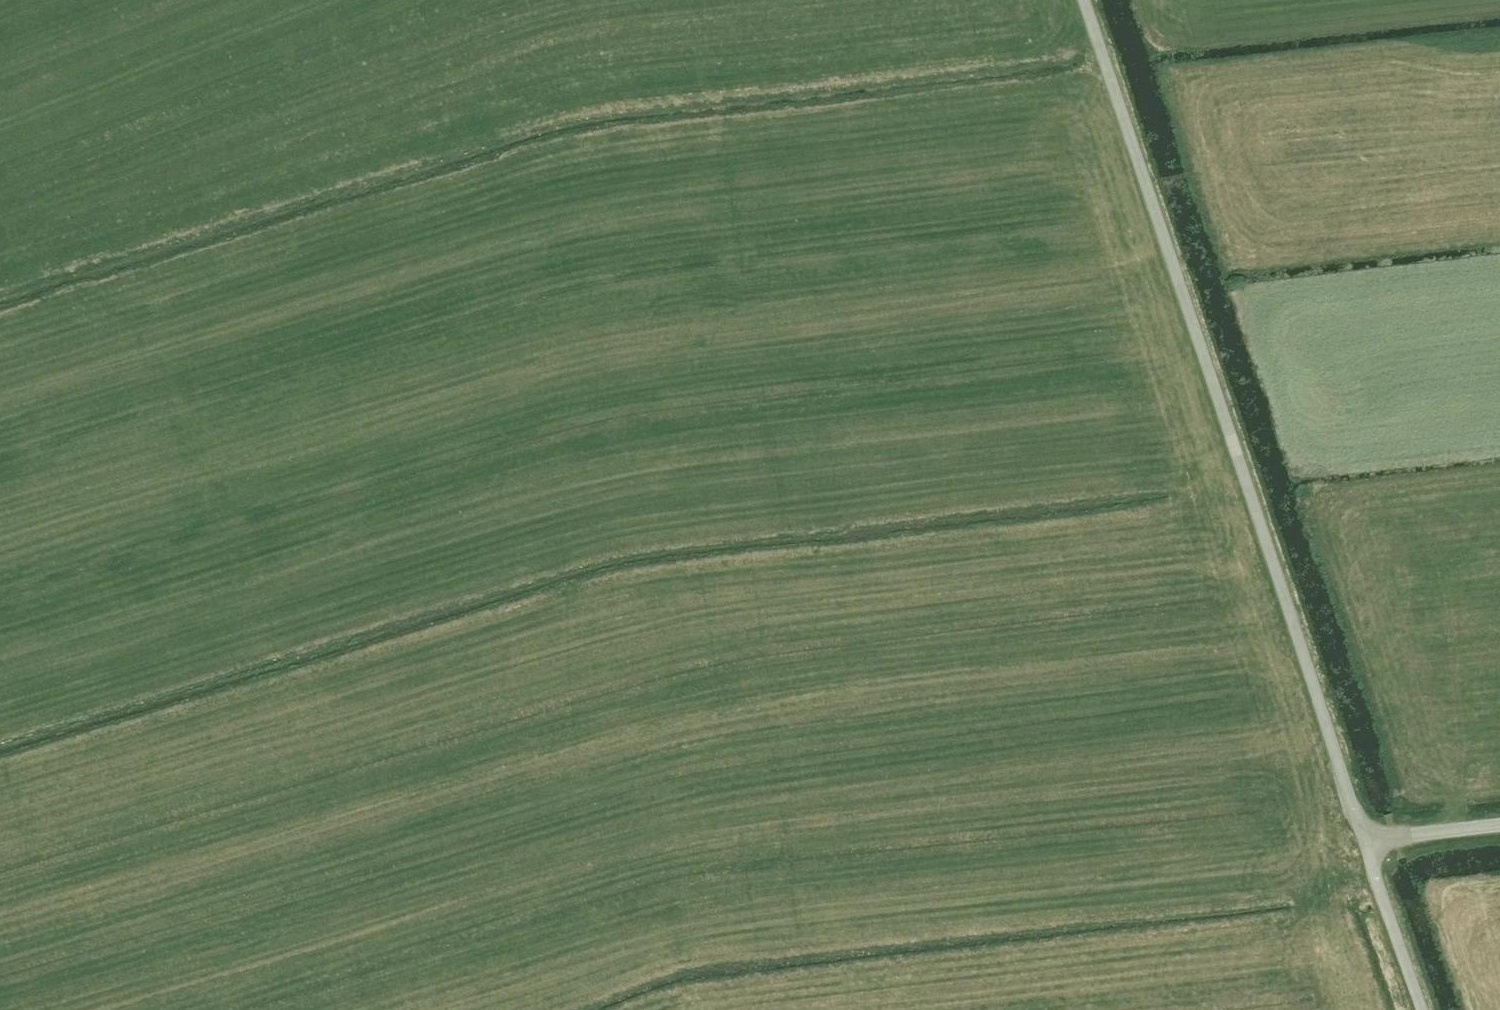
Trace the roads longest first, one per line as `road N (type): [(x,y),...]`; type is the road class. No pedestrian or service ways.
road 1 (unclassified): [(1364,837),(1079,0)]
road 2 (unclassified): [(1423,1009),(1364,837)]
road 3 (unclassified): [(1364,837),(1499,822)]

